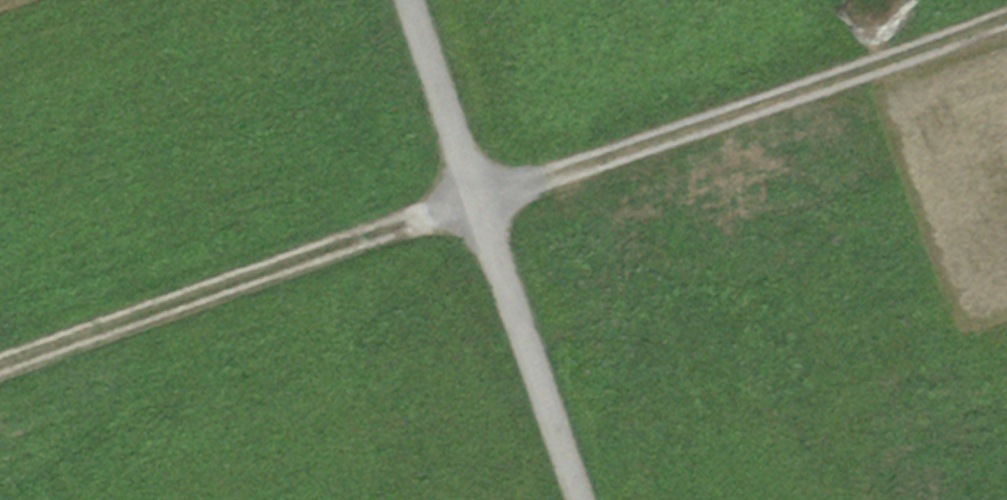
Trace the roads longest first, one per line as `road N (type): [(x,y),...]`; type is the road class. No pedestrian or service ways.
road 1 (track): [(1006,13),(0,366)]
road 2 (track): [(410,0),(581,499)]

